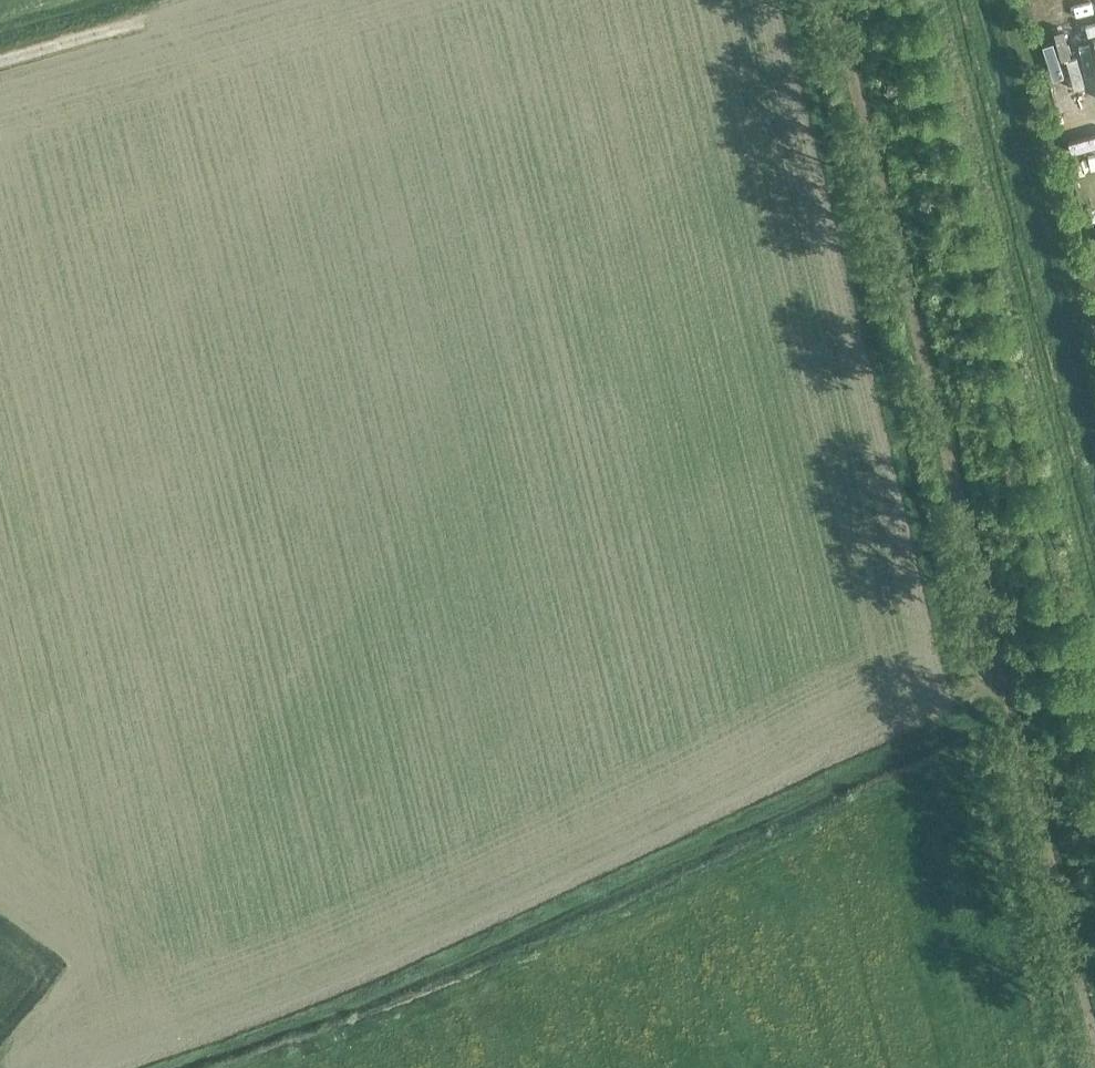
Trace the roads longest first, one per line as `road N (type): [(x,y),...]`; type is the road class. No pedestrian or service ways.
road 1 (track): [(0,61),(132,24)]

